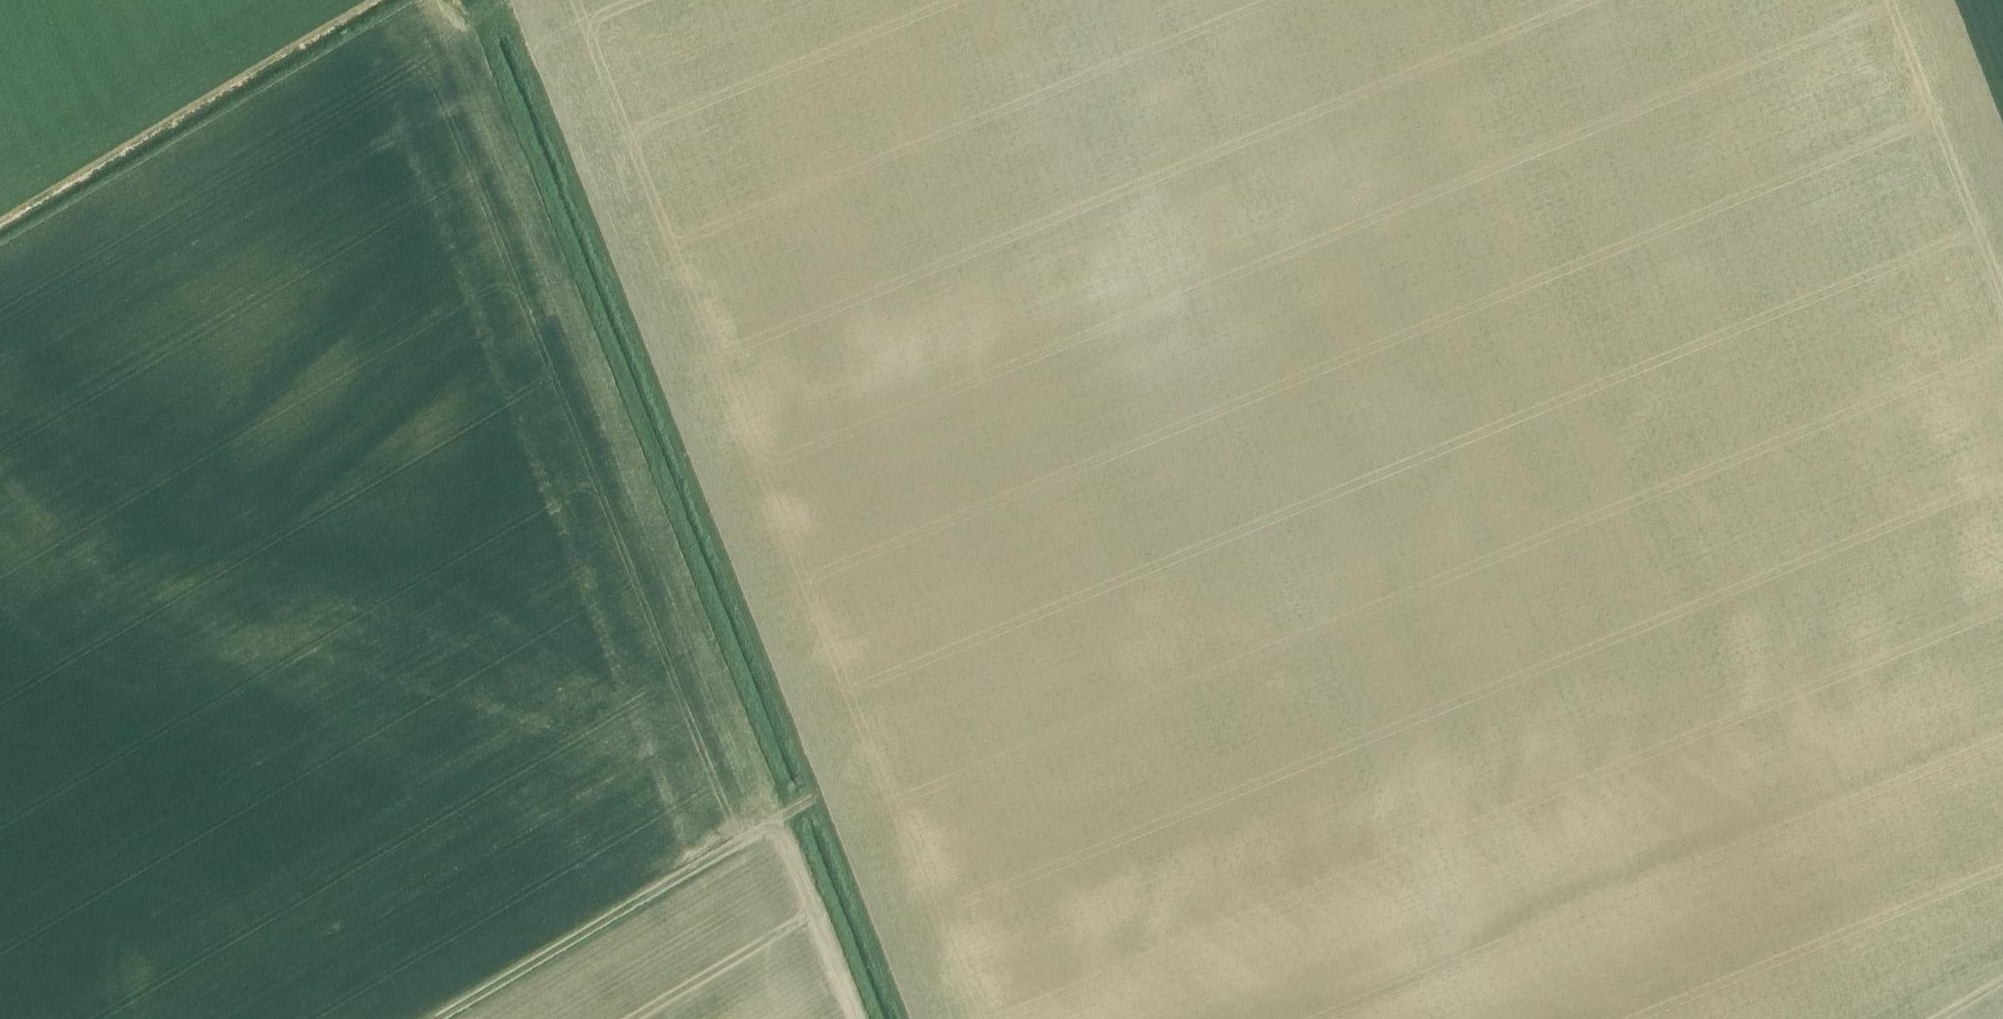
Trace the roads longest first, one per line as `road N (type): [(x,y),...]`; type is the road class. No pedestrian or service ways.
road 1 (track): [(816,800),(442,1018)]

